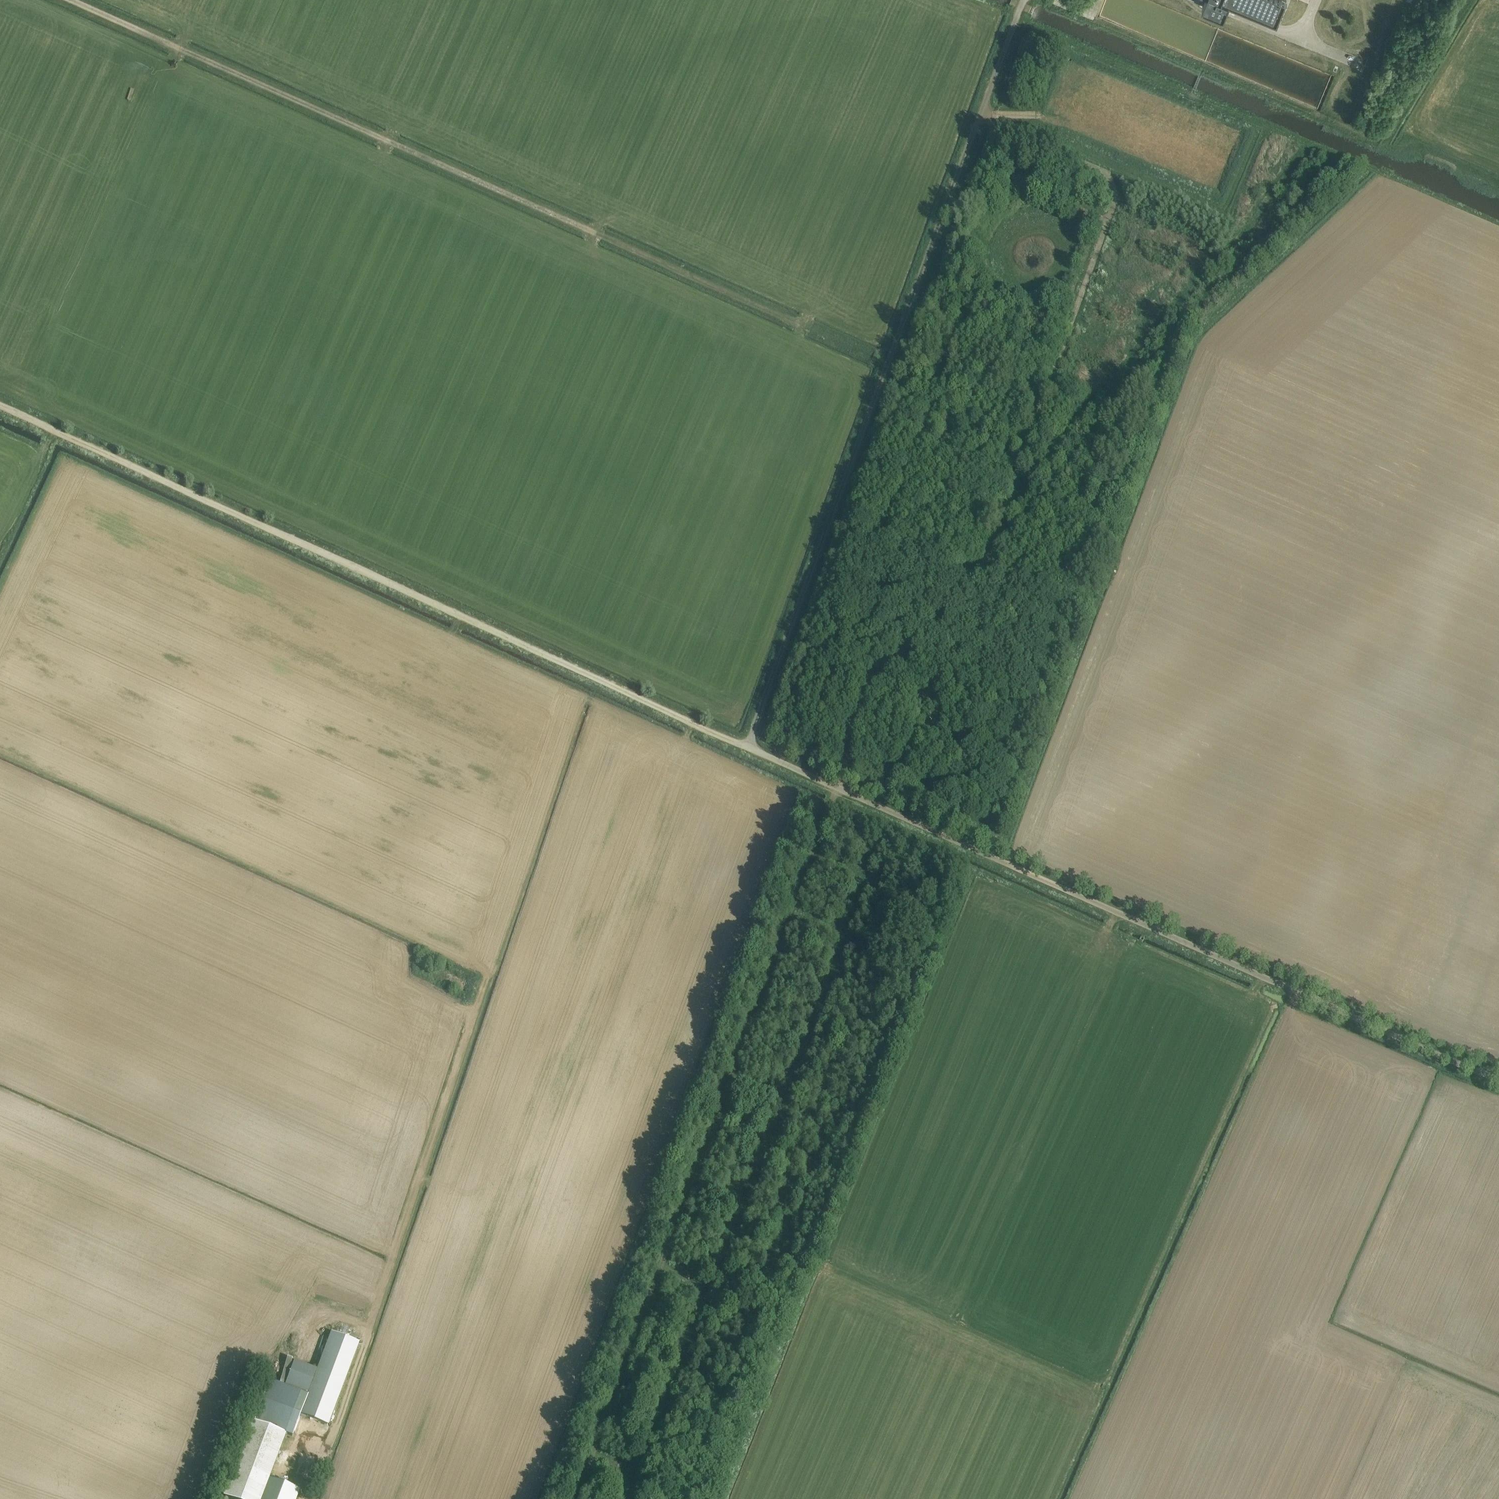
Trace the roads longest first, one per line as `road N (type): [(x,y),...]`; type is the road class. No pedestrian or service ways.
road 1 (track): [(1023,0),(747,746),(0,405)]
road 2 (unclassified): [(1498,1083),(747,746)]
road 3 (track): [(572,1498),(837,787)]
road 4 (track): [(70,0),(587,231)]

